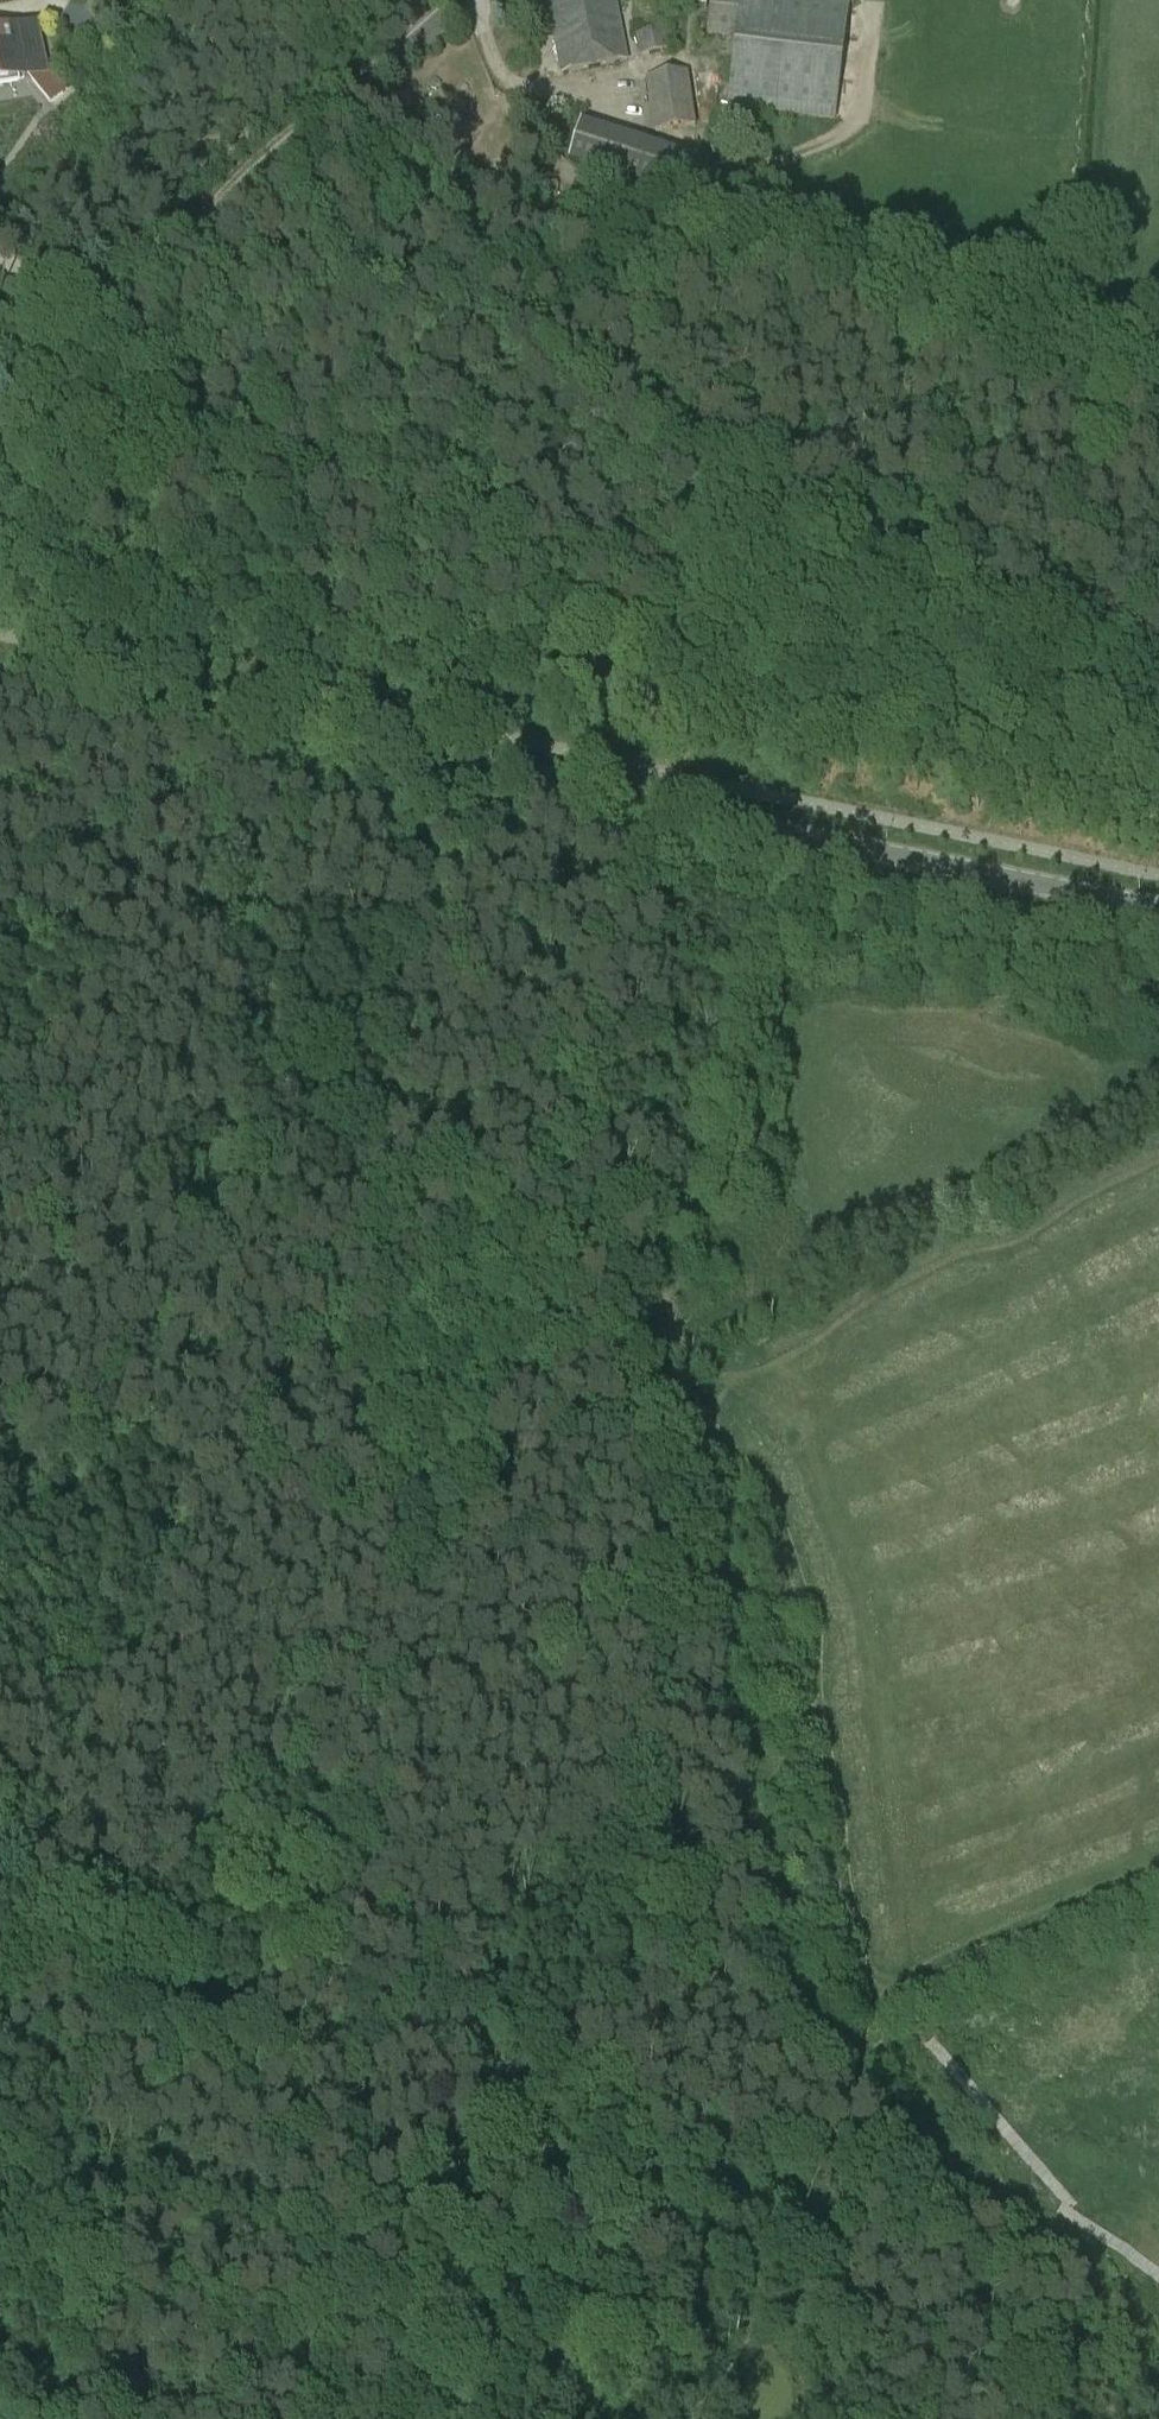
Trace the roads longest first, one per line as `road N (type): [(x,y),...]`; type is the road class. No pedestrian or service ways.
road 1 (tertiary): [(1158,909),(0,675)]
road 2 (tertiary): [(463,0),(236,196),(0,448)]
road 3 (track): [(1158,399),(969,330),(757,238)]

